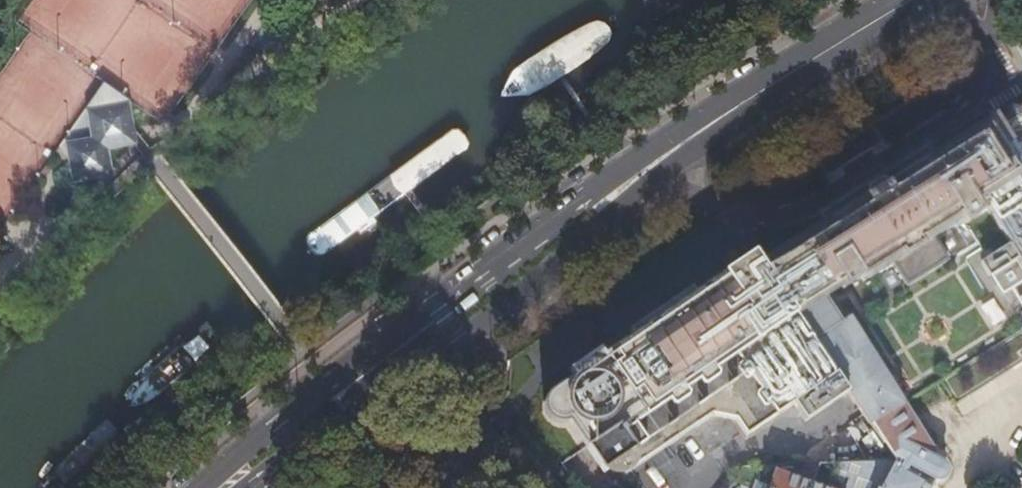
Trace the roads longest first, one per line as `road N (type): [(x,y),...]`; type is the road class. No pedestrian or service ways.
road 1 (primary): [(397,381),(645,170)]
road 2 (primary): [(909,0),(645,170)]
road 3 (primary): [(645,170),(415,322)]
road 4 (primary): [(415,322),(279,419),(204,487)]
road 5 (residential): [(465,487),(420,429),(397,381)]

